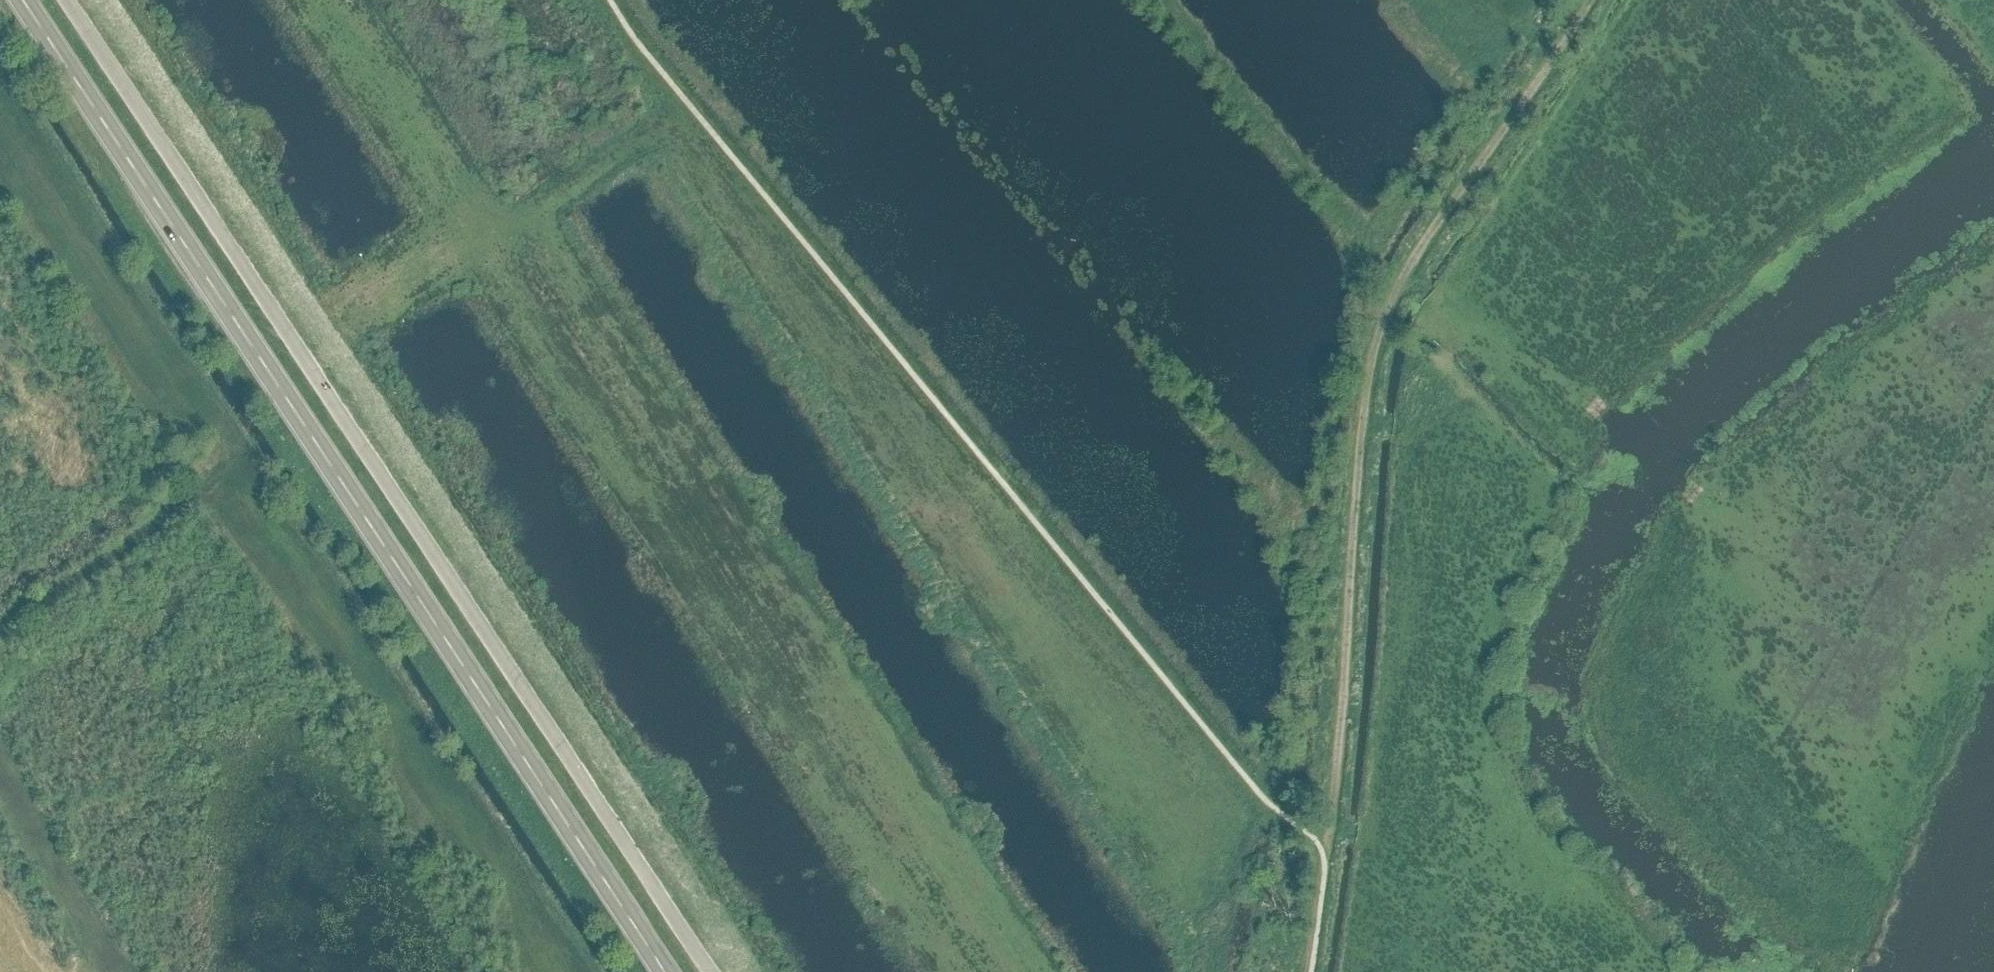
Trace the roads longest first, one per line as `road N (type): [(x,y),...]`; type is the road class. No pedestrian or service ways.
road 1 (unclassified): [(711,971),(66,0)]
road 2 (secondary): [(664,971),(20,0)]
road 3 (track): [(1304,971),(1334,793),(1376,337),(1409,266),(1592,0)]

